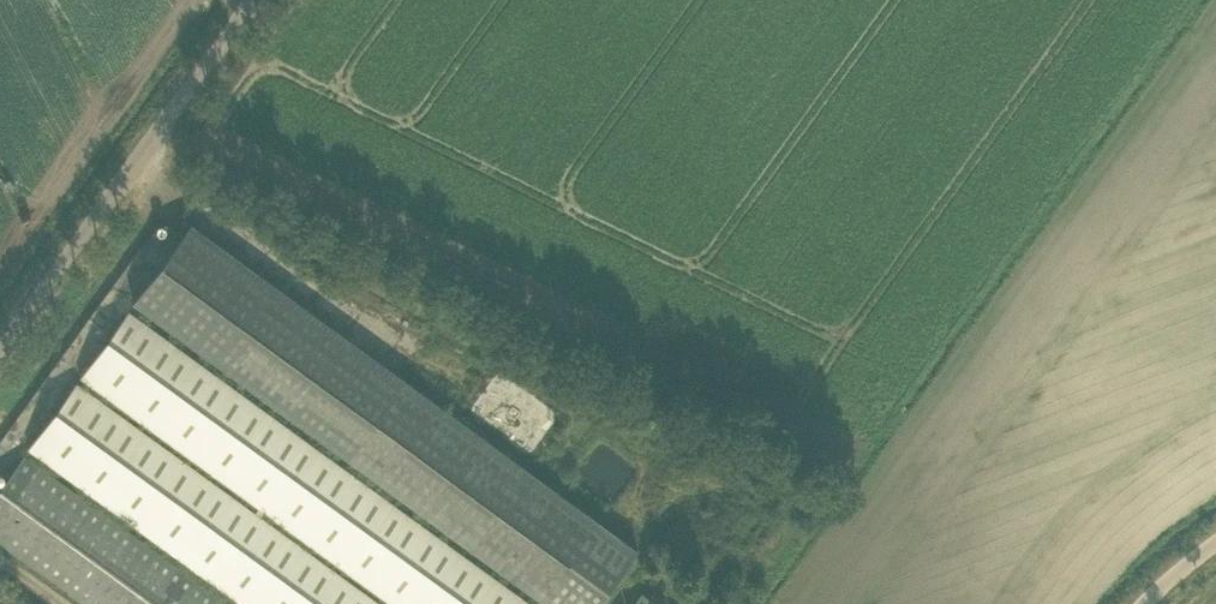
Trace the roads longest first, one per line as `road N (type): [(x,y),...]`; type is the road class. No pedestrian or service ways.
road 1 (unclassified): [(0,348),(252,0)]

